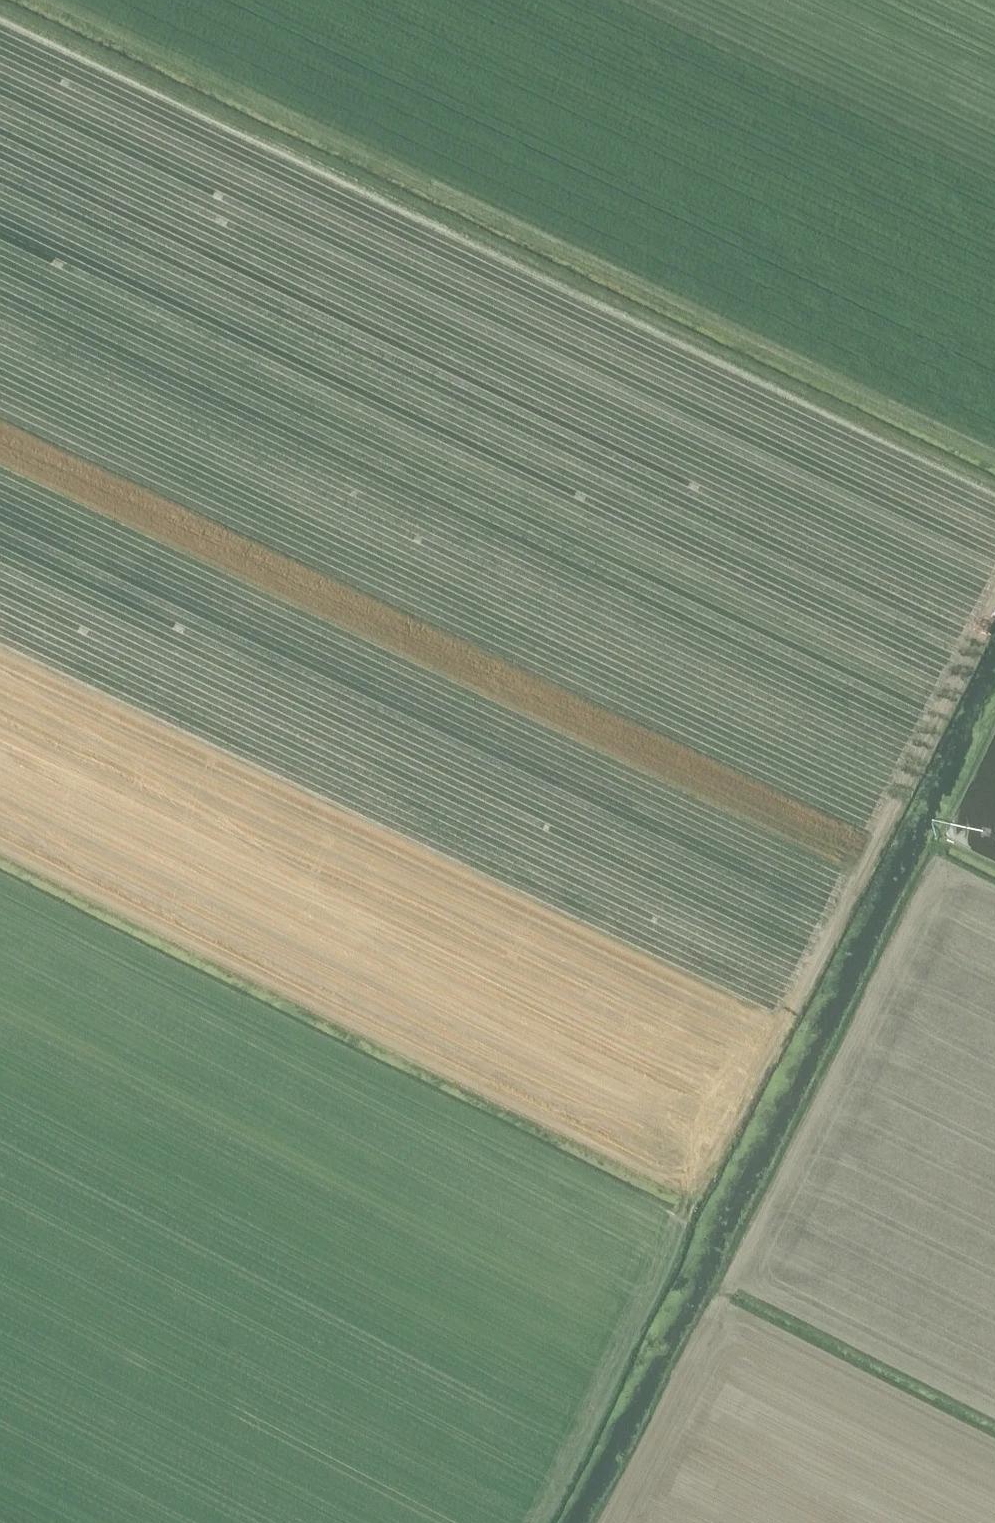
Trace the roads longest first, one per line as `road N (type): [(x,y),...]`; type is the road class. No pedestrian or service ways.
road 1 (track): [(994,606),(692,1197),(539,1522)]
road 2 (track): [(607,1522),(994,739)]

